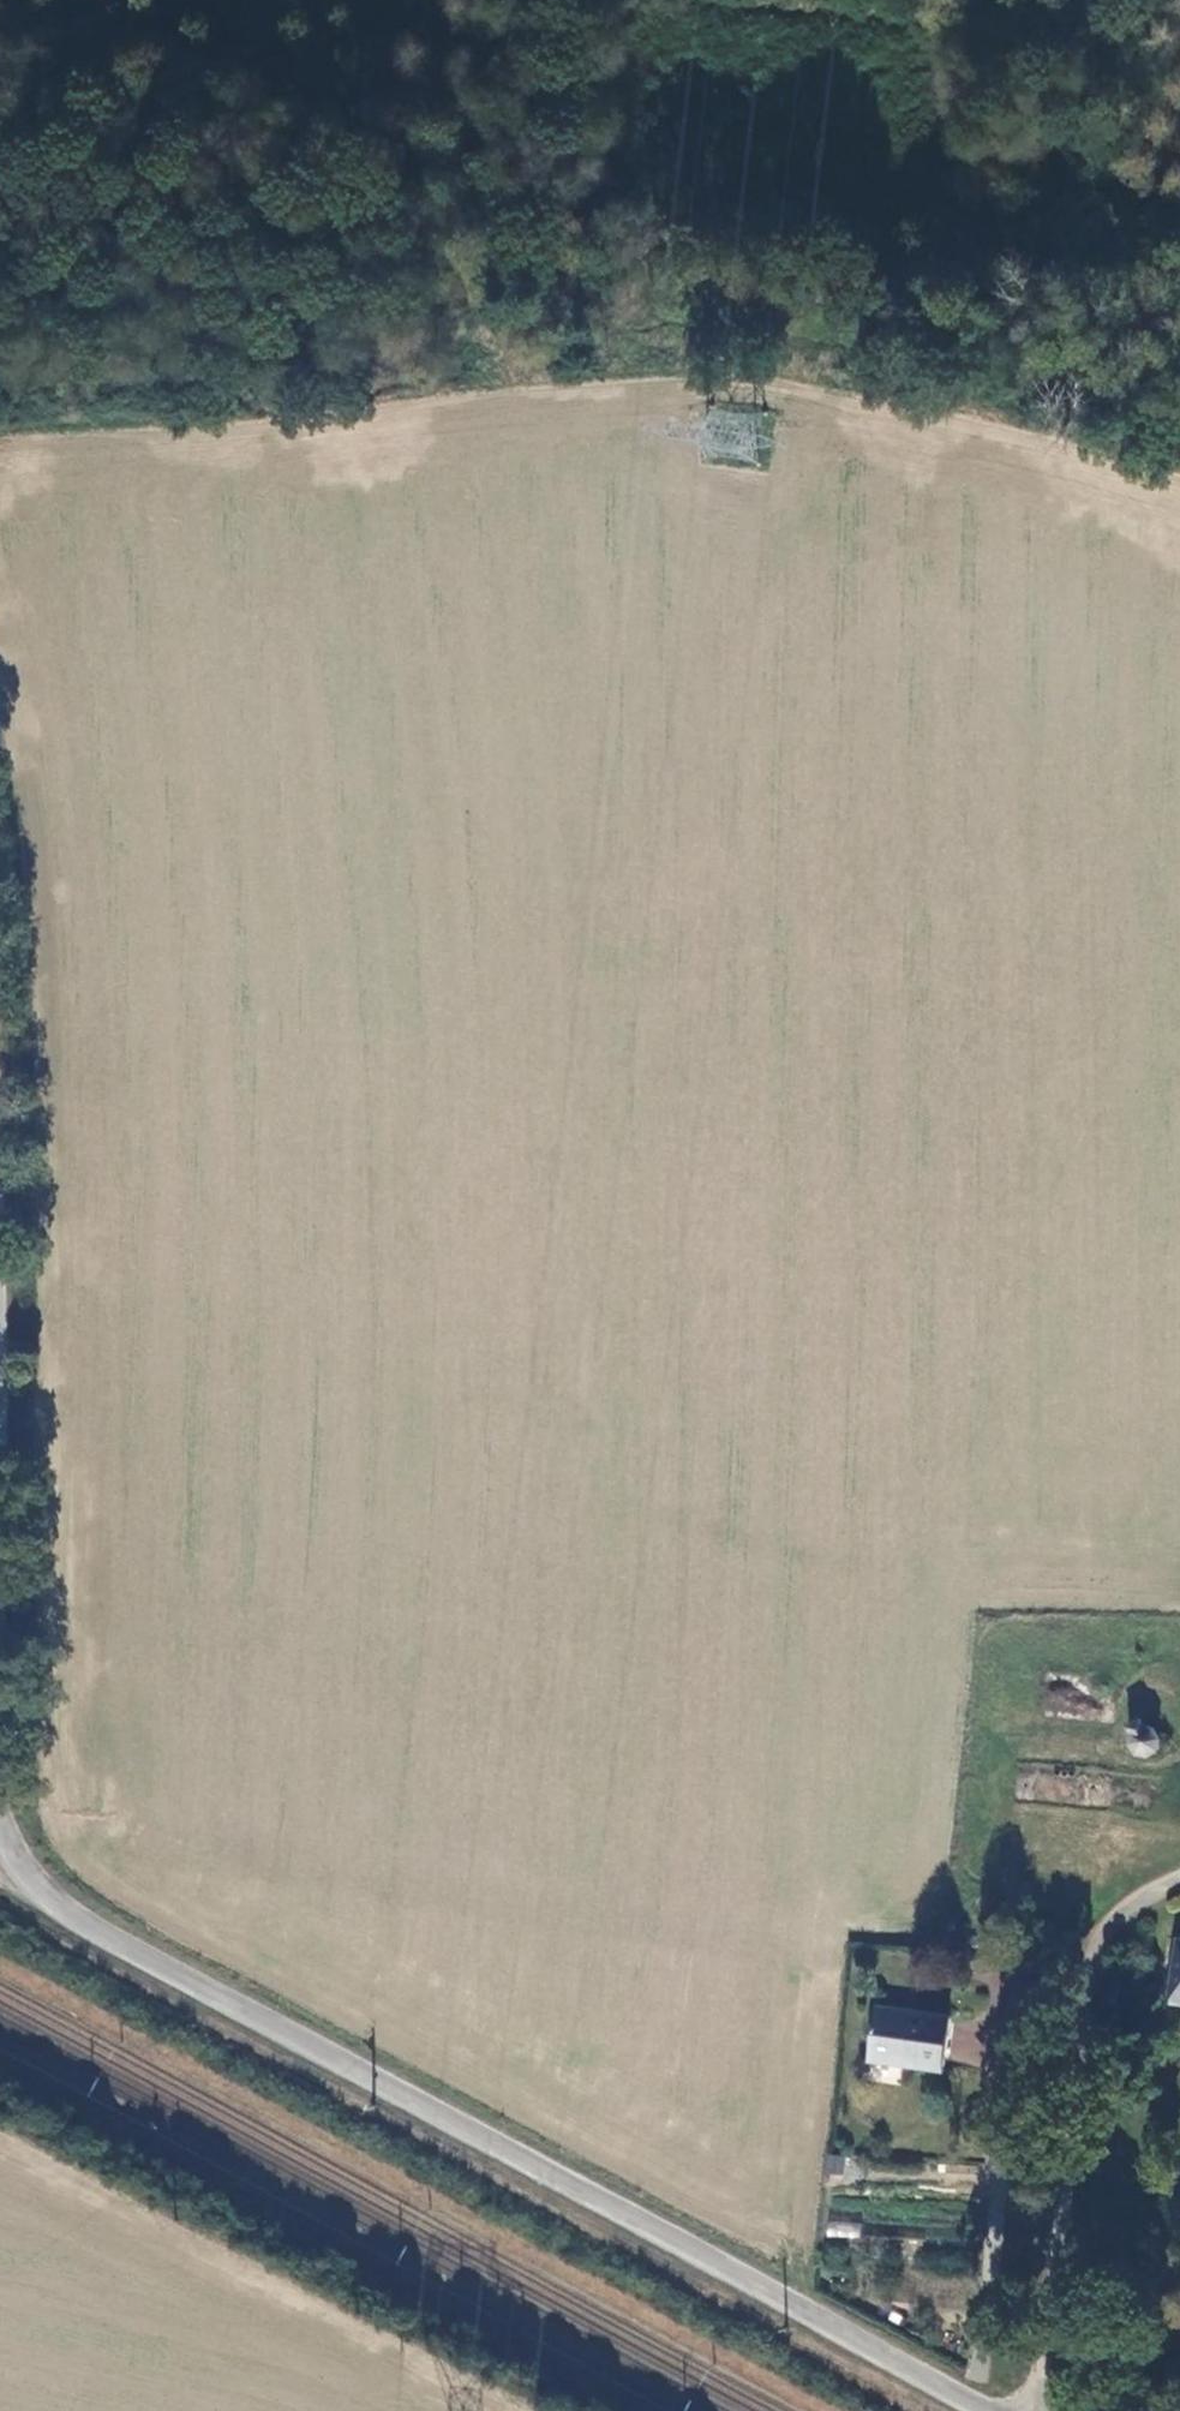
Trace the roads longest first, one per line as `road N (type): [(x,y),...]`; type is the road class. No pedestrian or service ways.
road 1 (tertiary): [(988,2410),(76,1921),(23,1872),(0,1823)]

